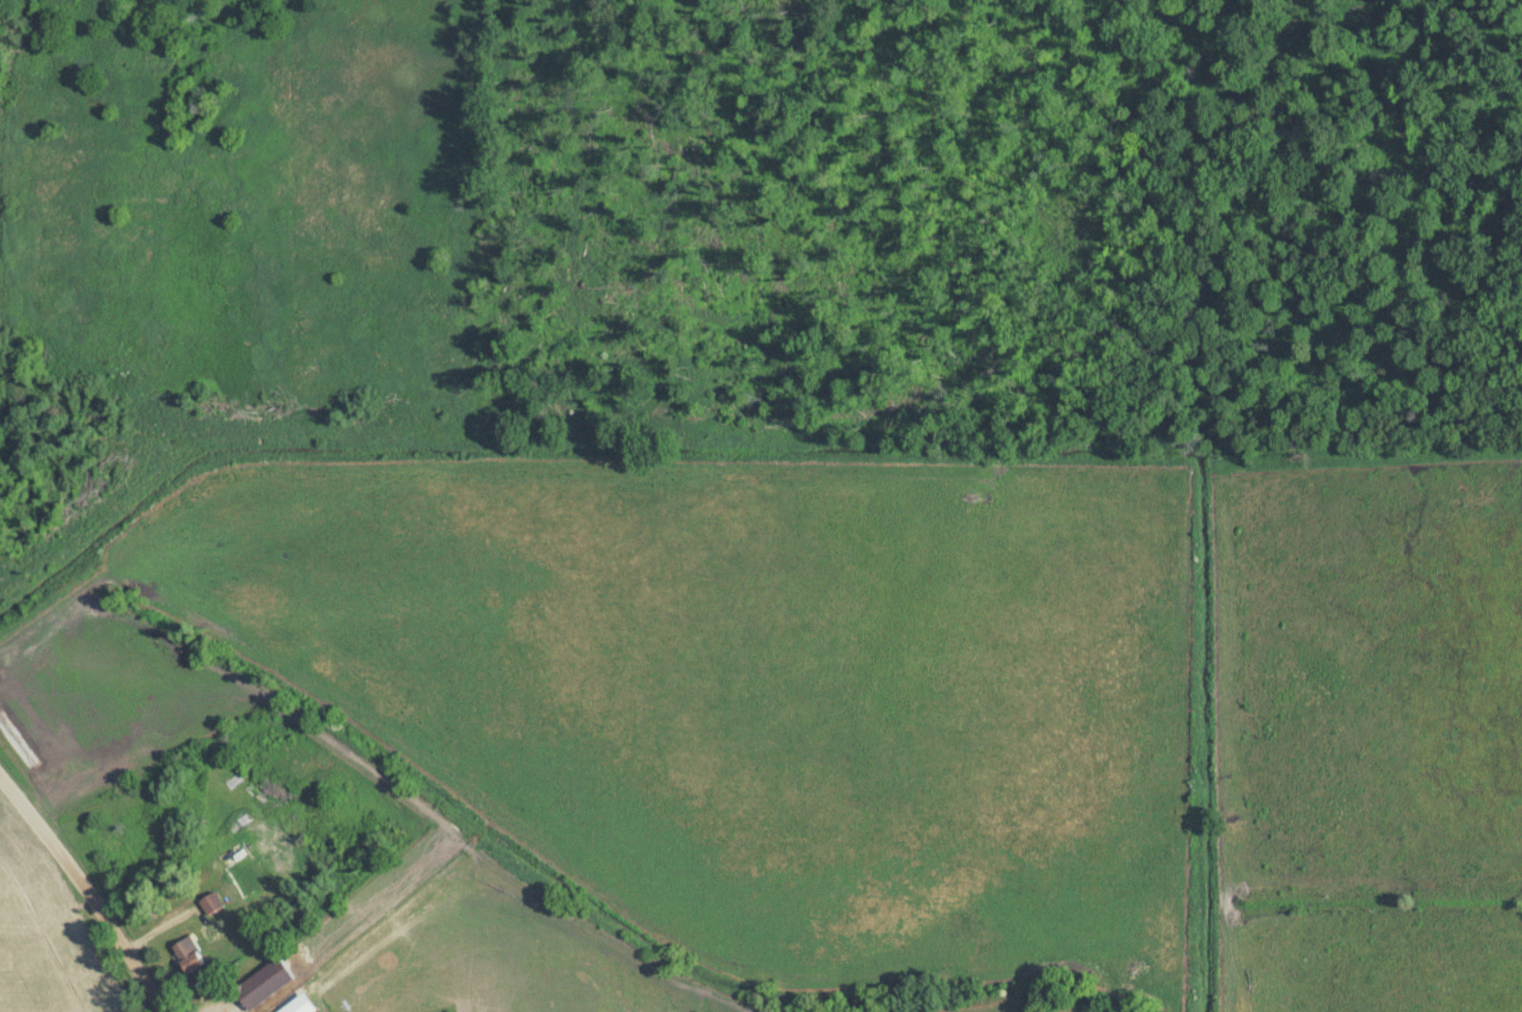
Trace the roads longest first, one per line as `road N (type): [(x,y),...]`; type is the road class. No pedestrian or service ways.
road 1 (residential): [(166,1011),(0,778)]

